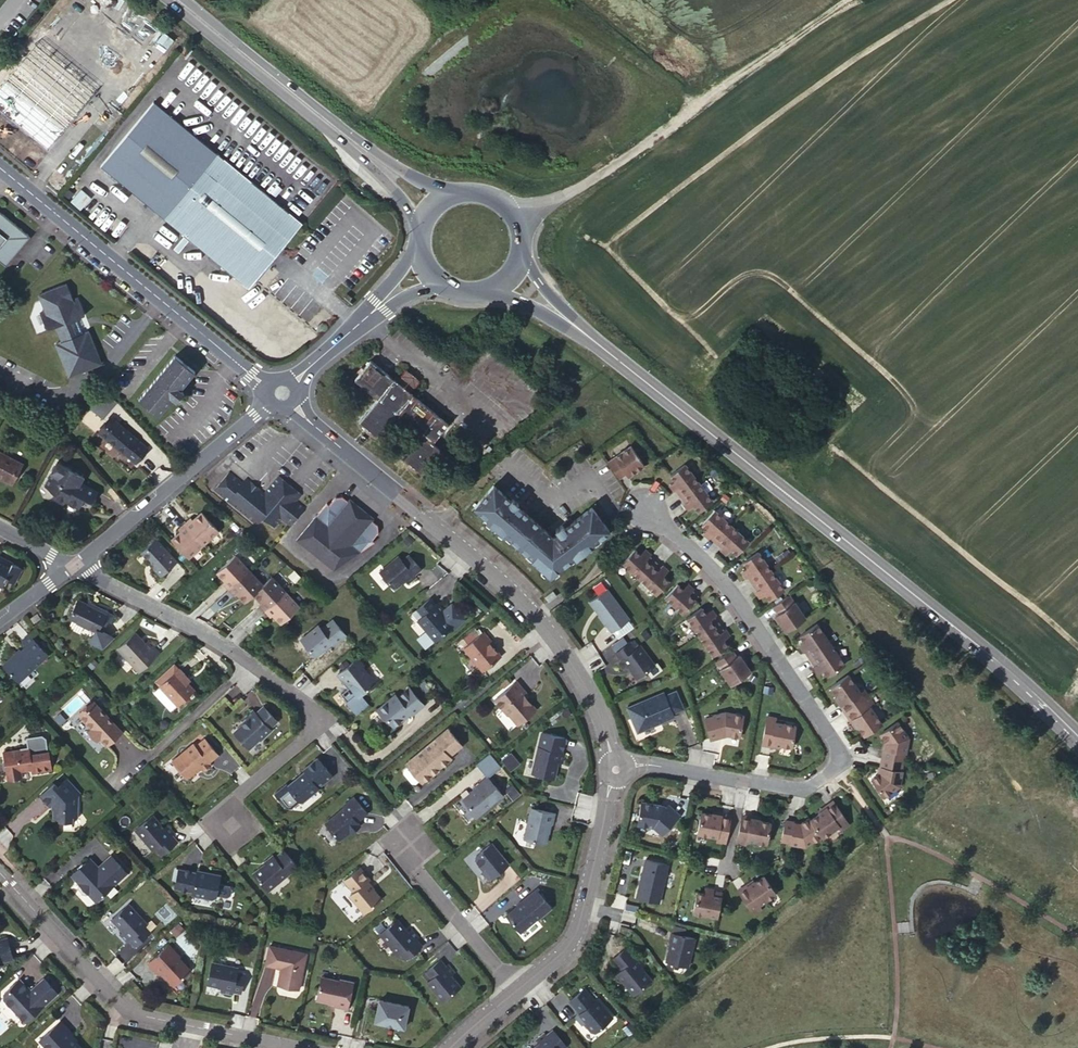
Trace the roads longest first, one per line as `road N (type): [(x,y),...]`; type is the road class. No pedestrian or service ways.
road 1 (secondary): [(612,355),(991,657),(1077,739)]
road 2 (residential): [(612,767),(638,763),(793,788),(809,786),(833,763),(831,738),(719,577),(640,507)]
road 3 (residential): [(612,767),(596,712),(520,600),(292,404)]
road 4 (residential): [(70,566),(209,633),(316,722),(216,810),(229,826)]
road 5 (track): [(847,0),(516,226)]
road 6 (residential): [(0,873),(126,1013),(301,1047)]
road 7 (residential): [(269,388),(0,168)]
road 8 (residential): [(271,402),(70,566)]
road 9 (residential): [(515,989),(572,938),(612,767)]
road 10 (secondary): [(175,0),(369,154)]
road 11 (residential): [(515,989),(416,870),(407,839)]
road 12 (secondary): [(612,355),(546,292),(518,240)]
road 13 (secondary): [(484,289),(612,355)]

